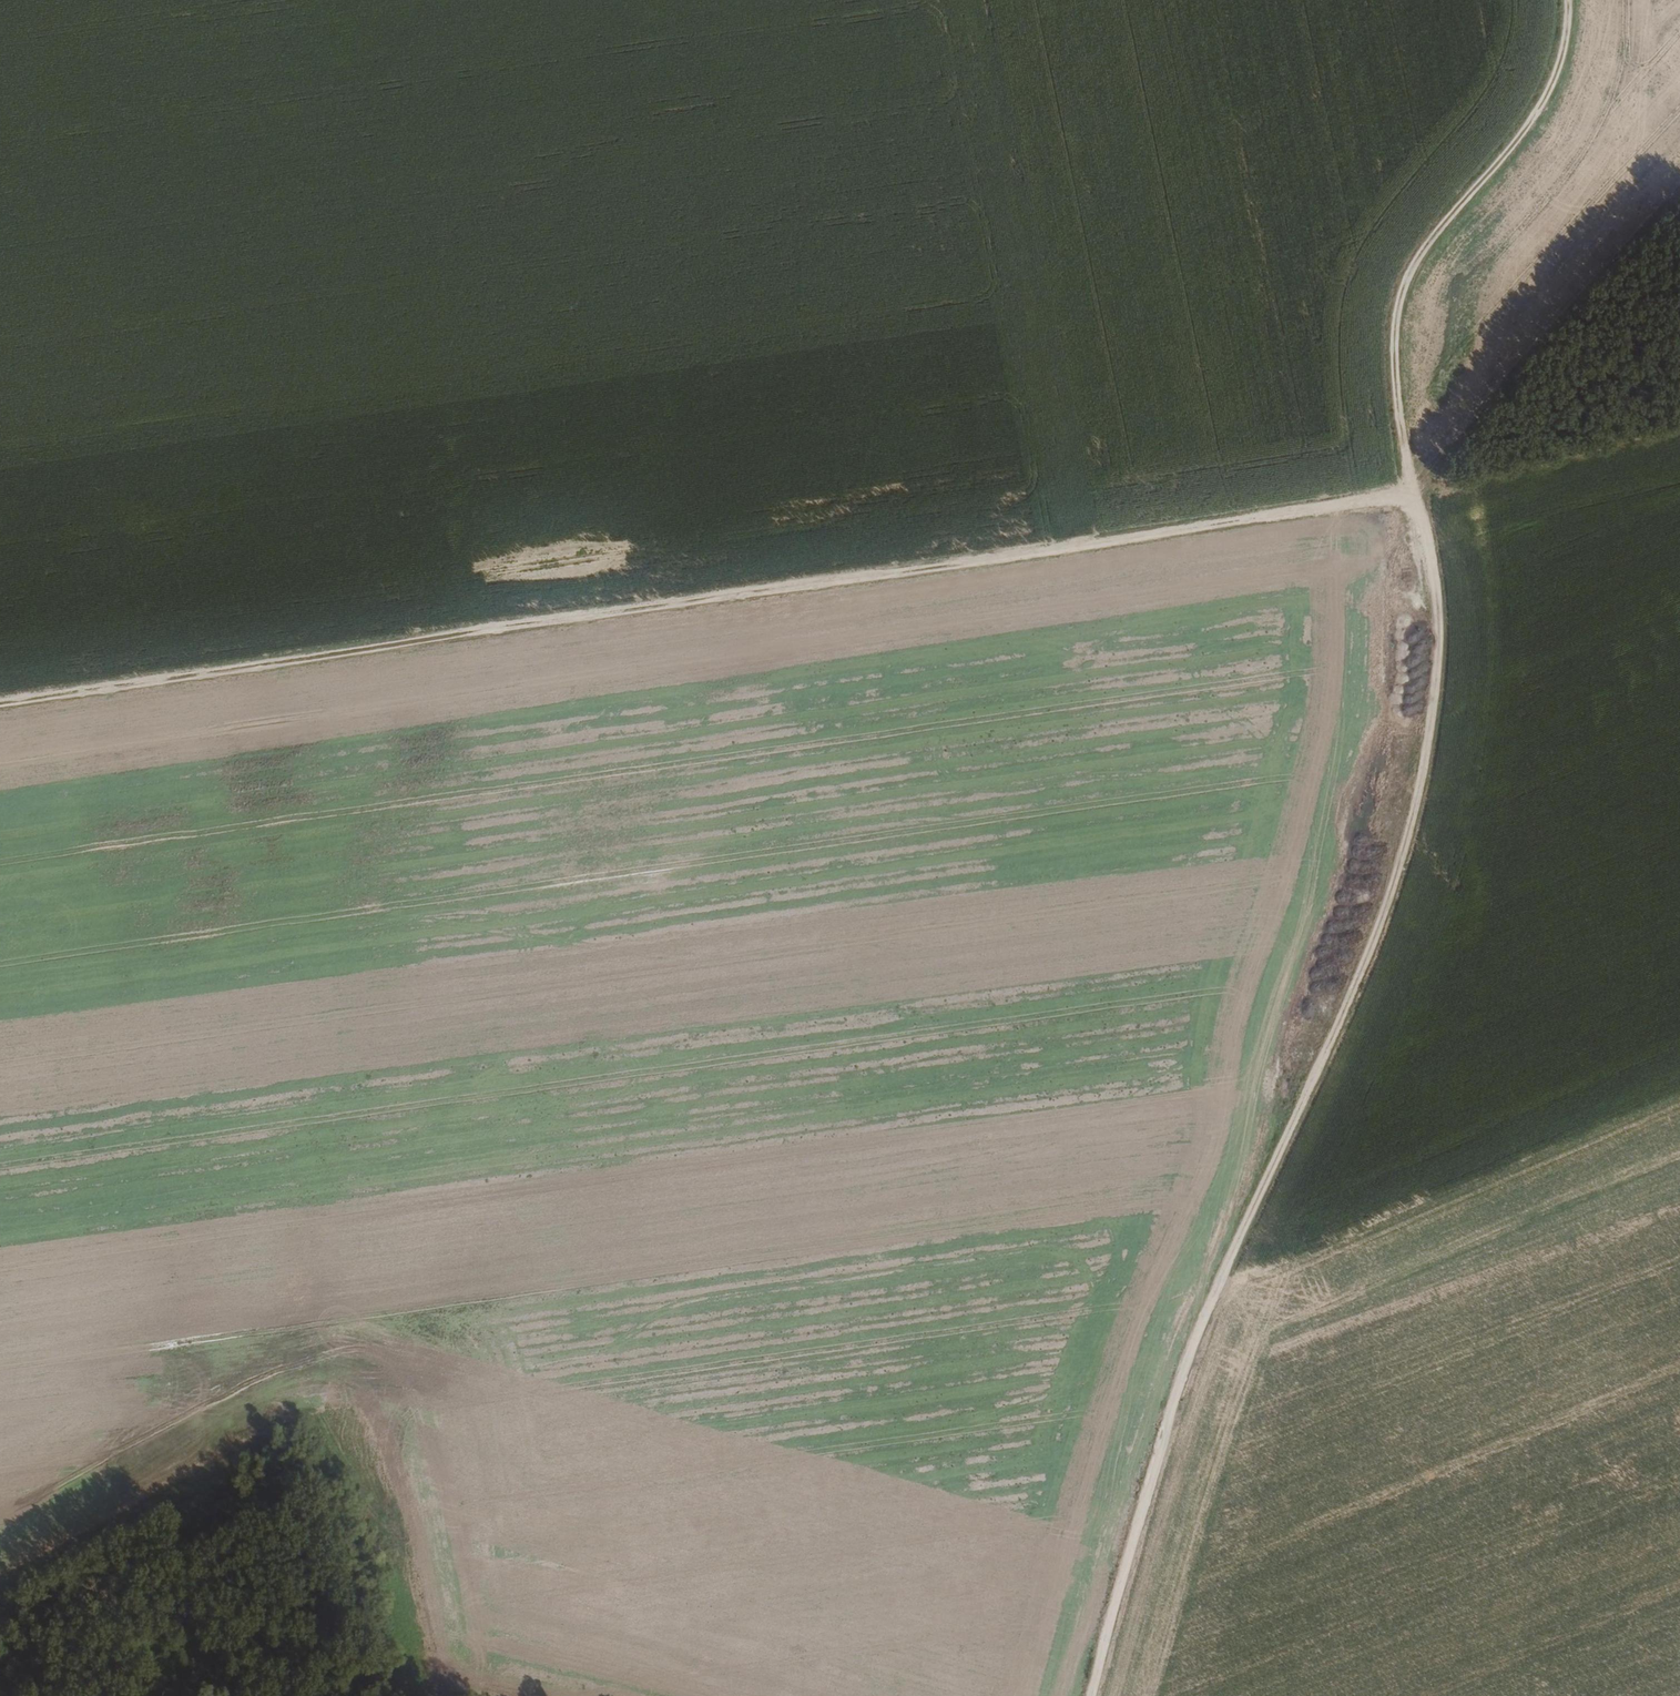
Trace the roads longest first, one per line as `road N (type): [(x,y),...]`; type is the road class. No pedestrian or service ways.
road 1 (track): [(1415,502),(0,716)]
road 2 (track): [(1098,1695),(1180,1403),(1256,1212),(1353,1010),(1408,851),(1442,678),(1444,615),(1415,502)]
road 3 (track): [(1415,502),(1397,371),(1406,294),(1420,264),(1540,122),(1571,43),(1572,0)]

